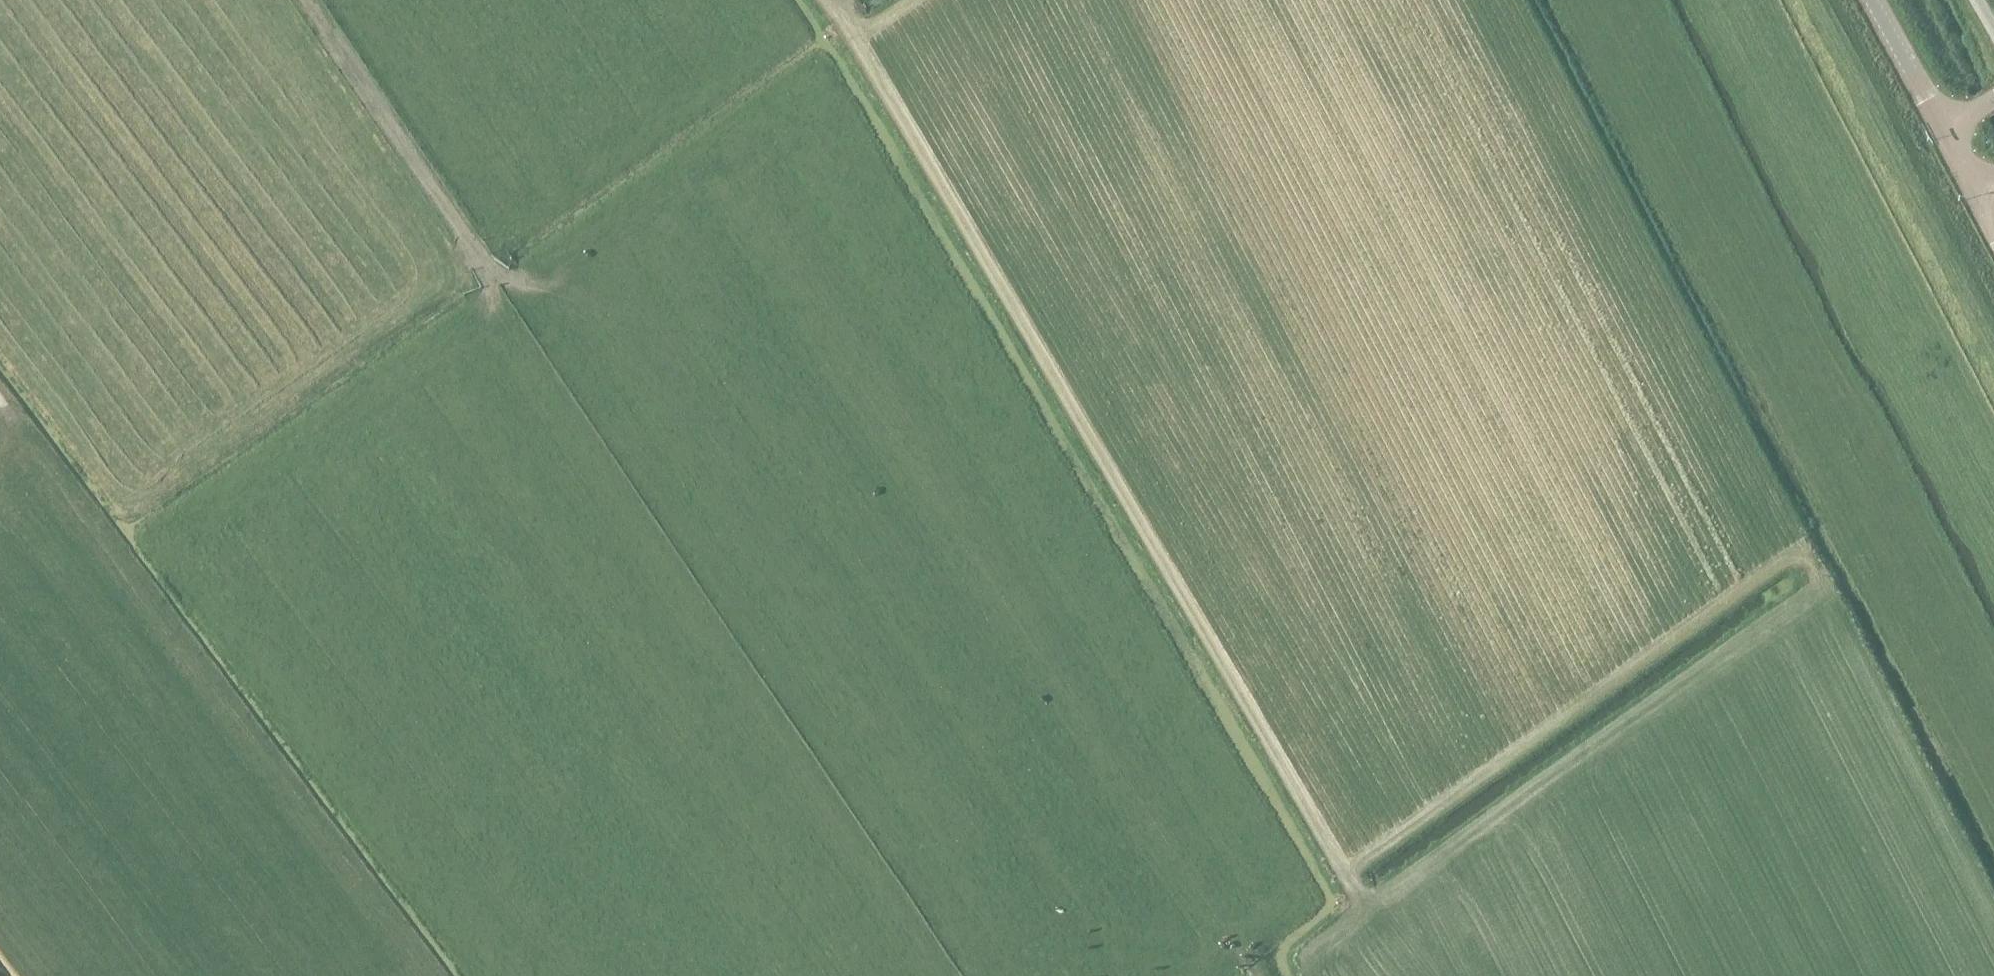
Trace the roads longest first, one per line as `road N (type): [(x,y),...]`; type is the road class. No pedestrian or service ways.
road 1 (tertiary): [(1943,128),(1872,0)]

